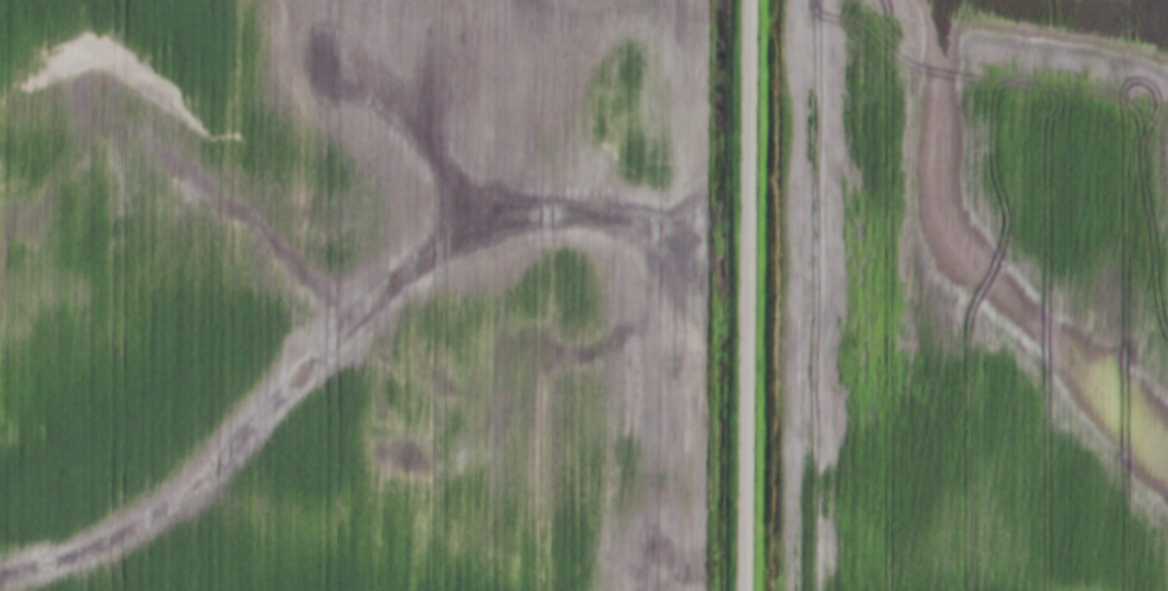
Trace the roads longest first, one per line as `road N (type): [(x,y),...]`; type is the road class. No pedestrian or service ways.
road 1 (residential): [(751,590),(755,0)]

